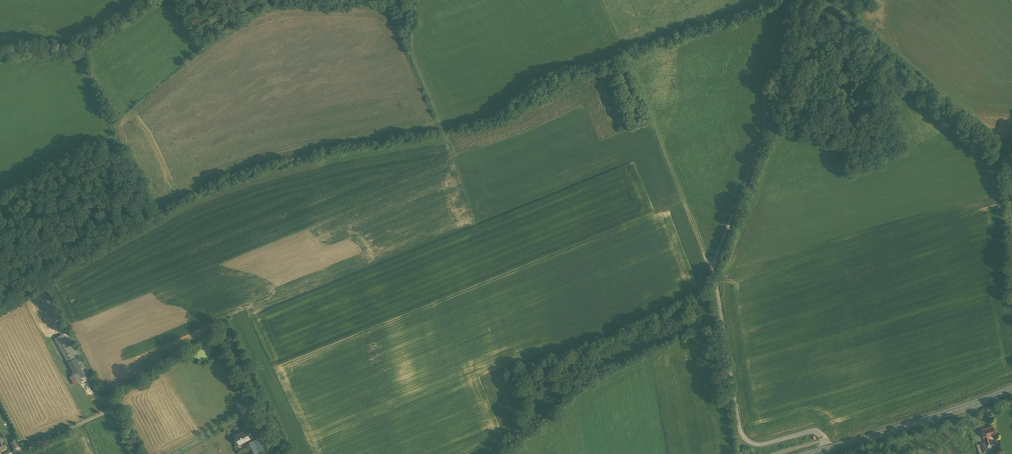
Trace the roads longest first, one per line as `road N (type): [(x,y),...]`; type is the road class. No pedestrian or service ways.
road 1 (unclassified): [(828,449),(817,428),(759,443),(742,435),(715,267),(765,134),(792,0)]
road 2 (track): [(259,11),(118,122),(124,145),(0,228)]
road 3 (secondary): [(828,449),(1011,388)]

